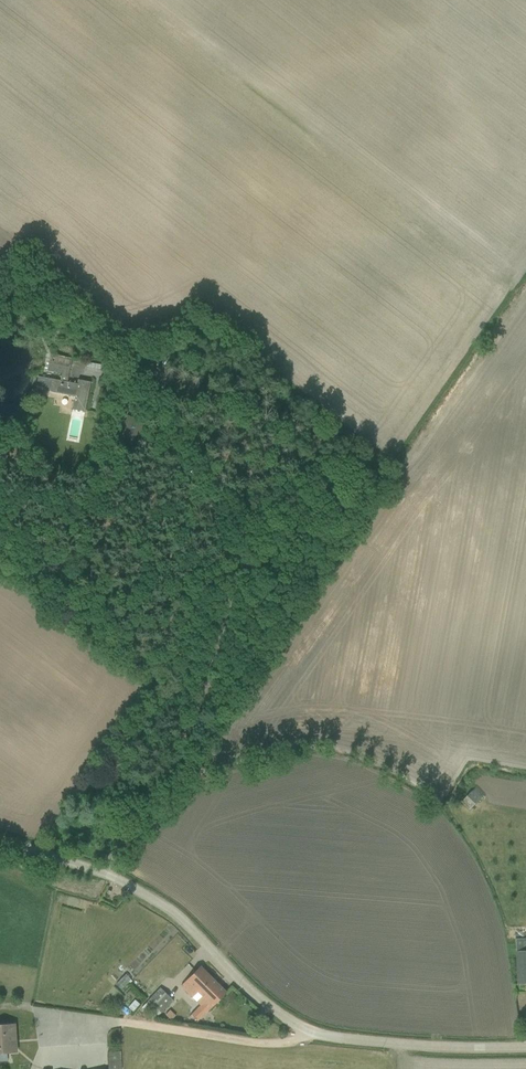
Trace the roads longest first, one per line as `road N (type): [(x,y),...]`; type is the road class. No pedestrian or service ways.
road 1 (unclassified): [(0,840),(167,908),(257,998),(309,1031),(525,1048)]

